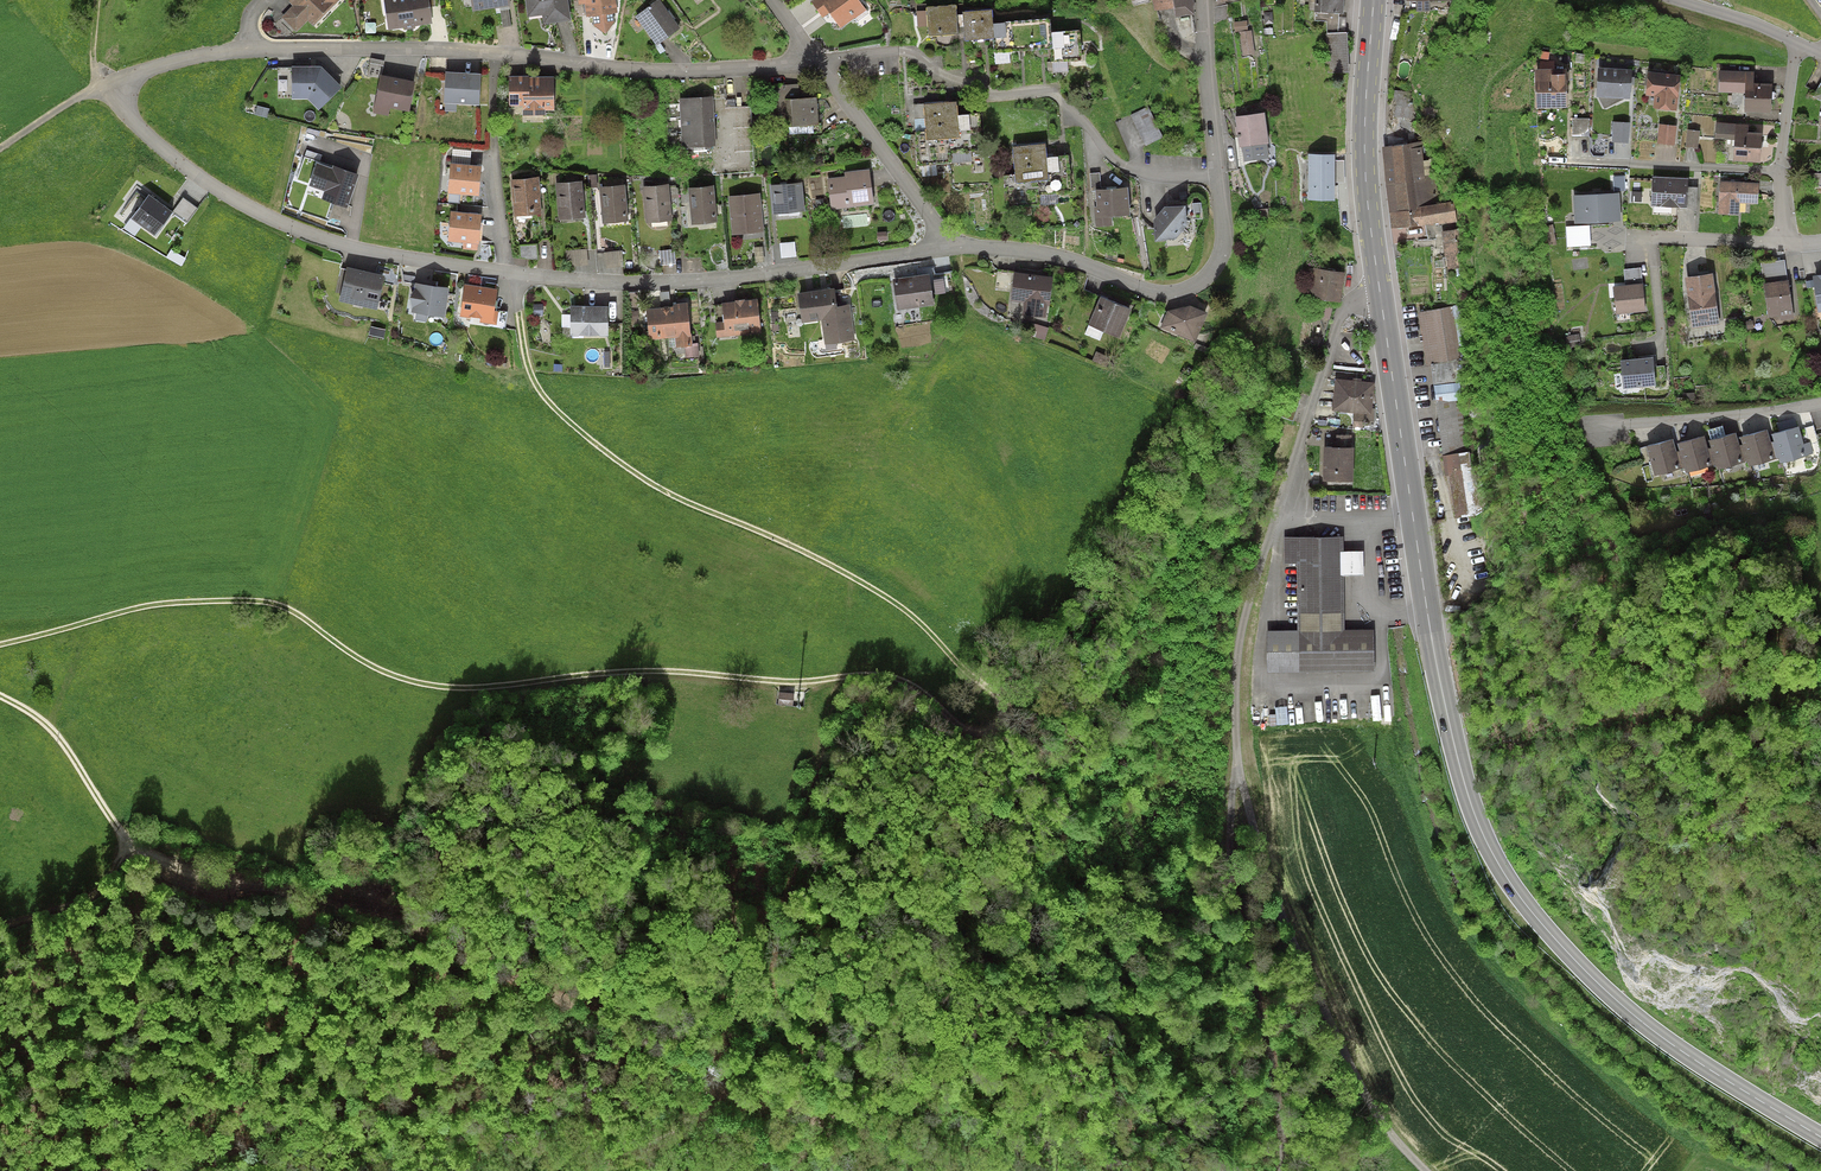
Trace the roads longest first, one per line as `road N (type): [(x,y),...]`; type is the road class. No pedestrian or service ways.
road 1 (track): [(509,270),(528,364),(551,405),(658,488),(807,552),(918,622),(967,676),(978,700),(969,725),(905,683),(876,675),(793,684),(657,673),(551,678),(496,691),(428,686),(381,671),(278,605),(253,601),(147,605),(0,646)]
road 2 (primary): [(1381,300),(1439,679),(1487,841),(1553,937),(1623,1007),(1820,1136)]
road 3 (track): [(0,696),(41,719),(126,836),(173,867),(210,882),(441,929),(667,1040),(707,1068),(711,1090)]
road 4 (track): [(1425,1170),(1385,1125),(1308,974),(1239,771),(1238,653),(1267,543)]
road 5 (residential): [(509,270),(393,253),(269,217),(194,174),(130,116),(111,84),(151,68),(246,52)]
road 6 (residential): [(1202,0),(1225,244),(1204,281),(1155,293),(1039,251),(944,248)]
road 7 (track): [(876,675),(843,681),(830,698),(819,803),(776,941),(774,997),(797,1054),(792,1102)]
road 8 (residential): [(509,270),(700,281),(944,248)]
road 9 (track): [(1239,771),(1230,856),(1275,1085),(1279,1170)]
road 10 (residential): [(500,55),(670,72),(809,56)]
road 11 (primary): [(1373,0),(1364,139),(1381,300)]
road 12 (residential): [(1267,543),(1343,310),(1381,300)]
road 13 (residential): [(246,52),(500,55)]
road 14 (residential): [(944,248),(941,229),(809,56)]
road 15 (residential): [(1820,403),(1597,427)]
road 16 (residential): [(500,55),(494,158),(509,270)]
road 17 (residential): [(1800,44),(1781,159),(1787,243)]
road 18 (track): [(711,1090),(792,1102),(814,1119),(801,1155),(771,1170)]
road 19 (track): [(126,836),(105,883),(0,916)]
road 20 (track): [(711,1090),(699,1115),(588,1170)]
road 21 (track): [(441,929),(449,859),(385,830)]
road 22 (residential): [(1678,0),(1800,44)]
road 23 (track): [(111,84),(0,150)]

